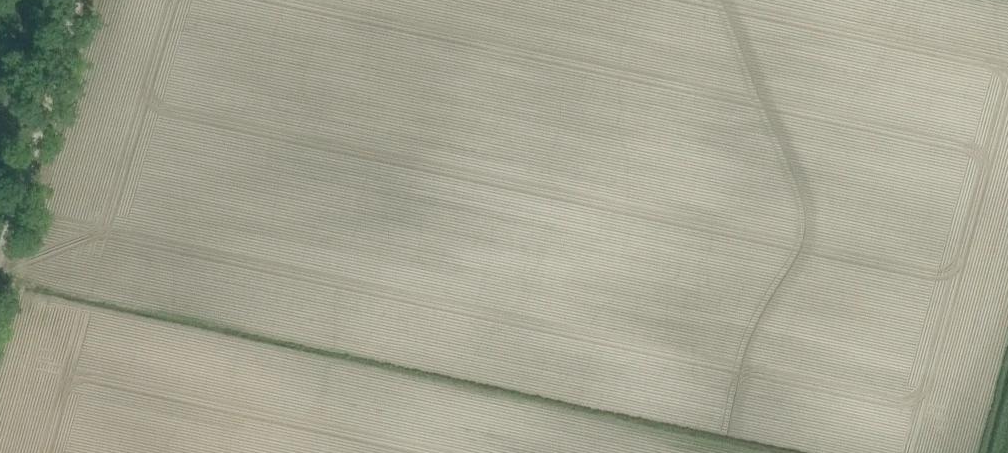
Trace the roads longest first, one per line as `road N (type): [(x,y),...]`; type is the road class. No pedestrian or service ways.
road 1 (track): [(77,0),(0,260)]

